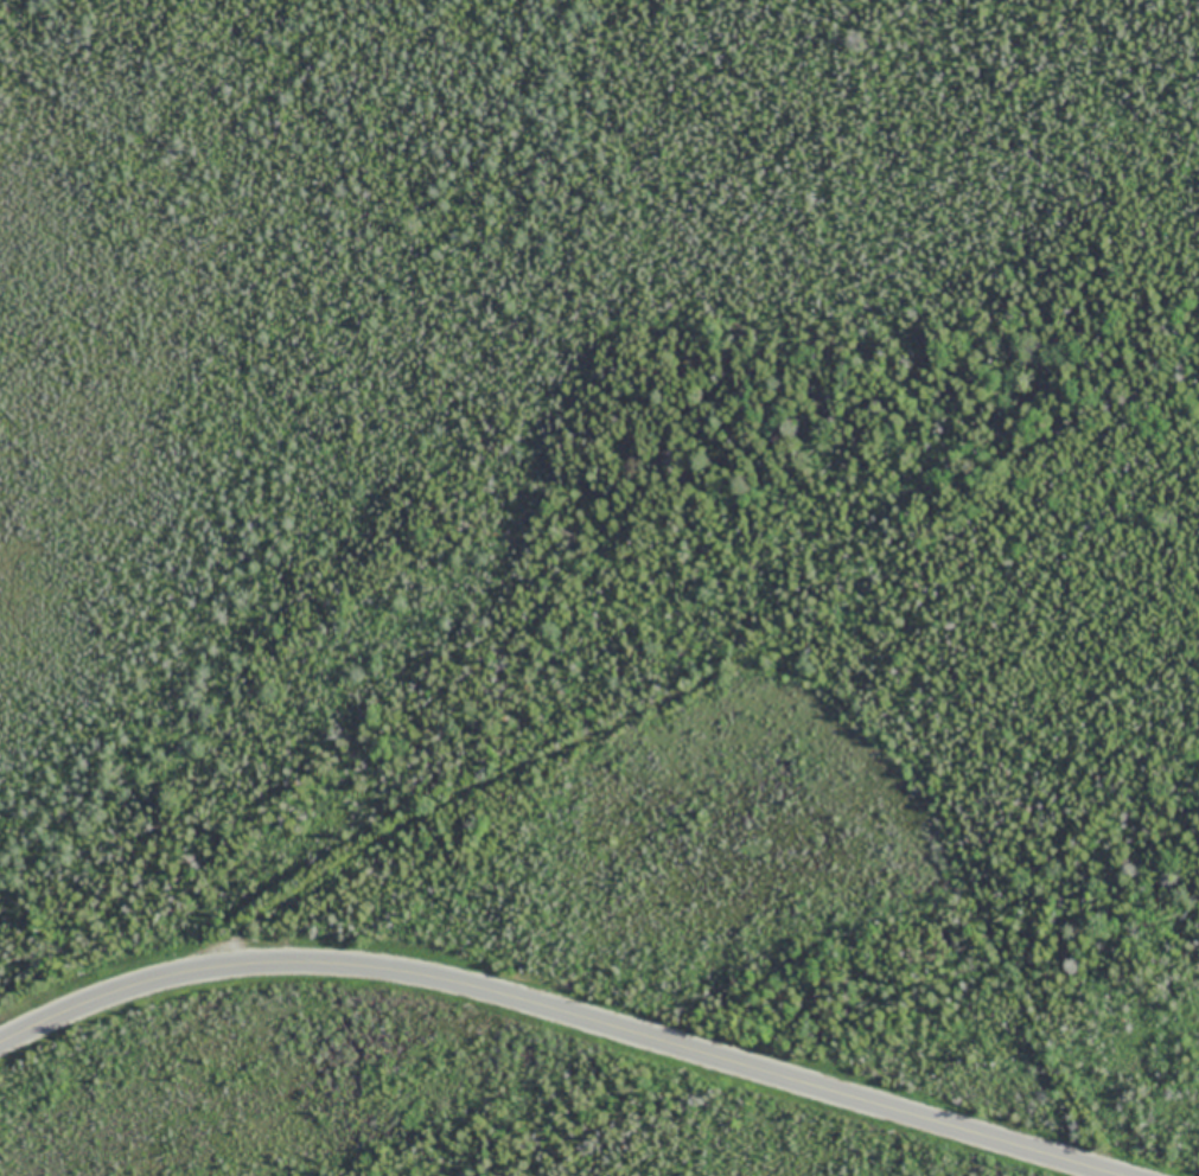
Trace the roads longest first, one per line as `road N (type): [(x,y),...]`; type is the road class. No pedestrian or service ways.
road 1 (tertiary): [(0,1046),(134,986),(213,971),(366,971),(468,990),(1112,1175)]

